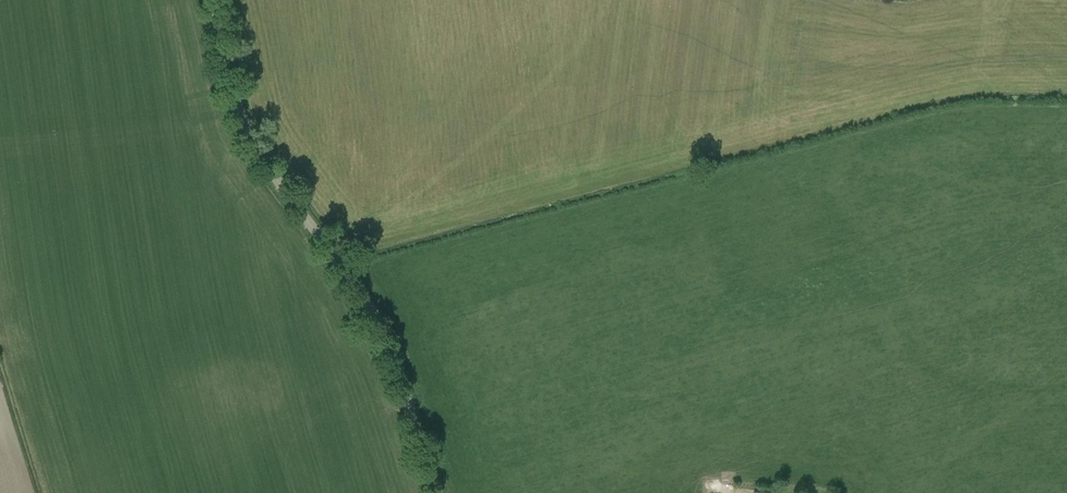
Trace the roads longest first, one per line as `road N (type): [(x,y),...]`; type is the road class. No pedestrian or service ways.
road 1 (unclassified): [(437,492),(377,322),(259,146),(213,0)]

